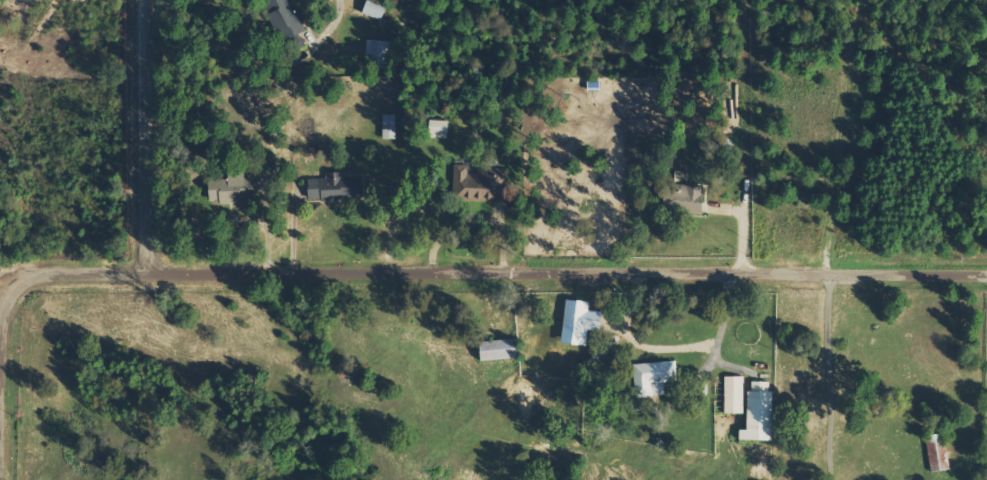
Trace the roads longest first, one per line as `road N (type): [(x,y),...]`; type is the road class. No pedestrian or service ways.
road 1 (residential): [(4,479),(8,312),(26,283),(50,275),(986,276)]
road 2 (residential): [(153,275),(148,0)]

